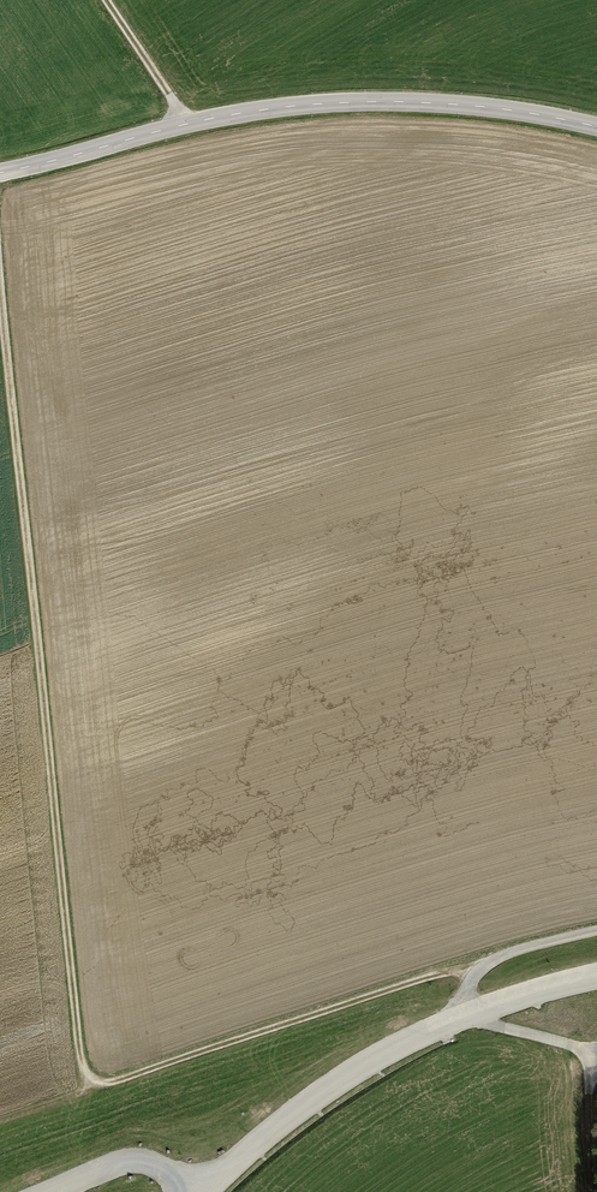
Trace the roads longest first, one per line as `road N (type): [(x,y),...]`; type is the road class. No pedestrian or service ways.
road 1 (track): [(0,297),(79,1058),(89,1081),(102,1085),(434,976),(480,968)]
road 2 (secondary): [(596,127),(464,104),(263,109),(0,173)]
road 3 (track): [(596,932),(509,953),(480,968),(469,986),(470,1014)]
road 4 (track): [(103,0),(188,124)]

